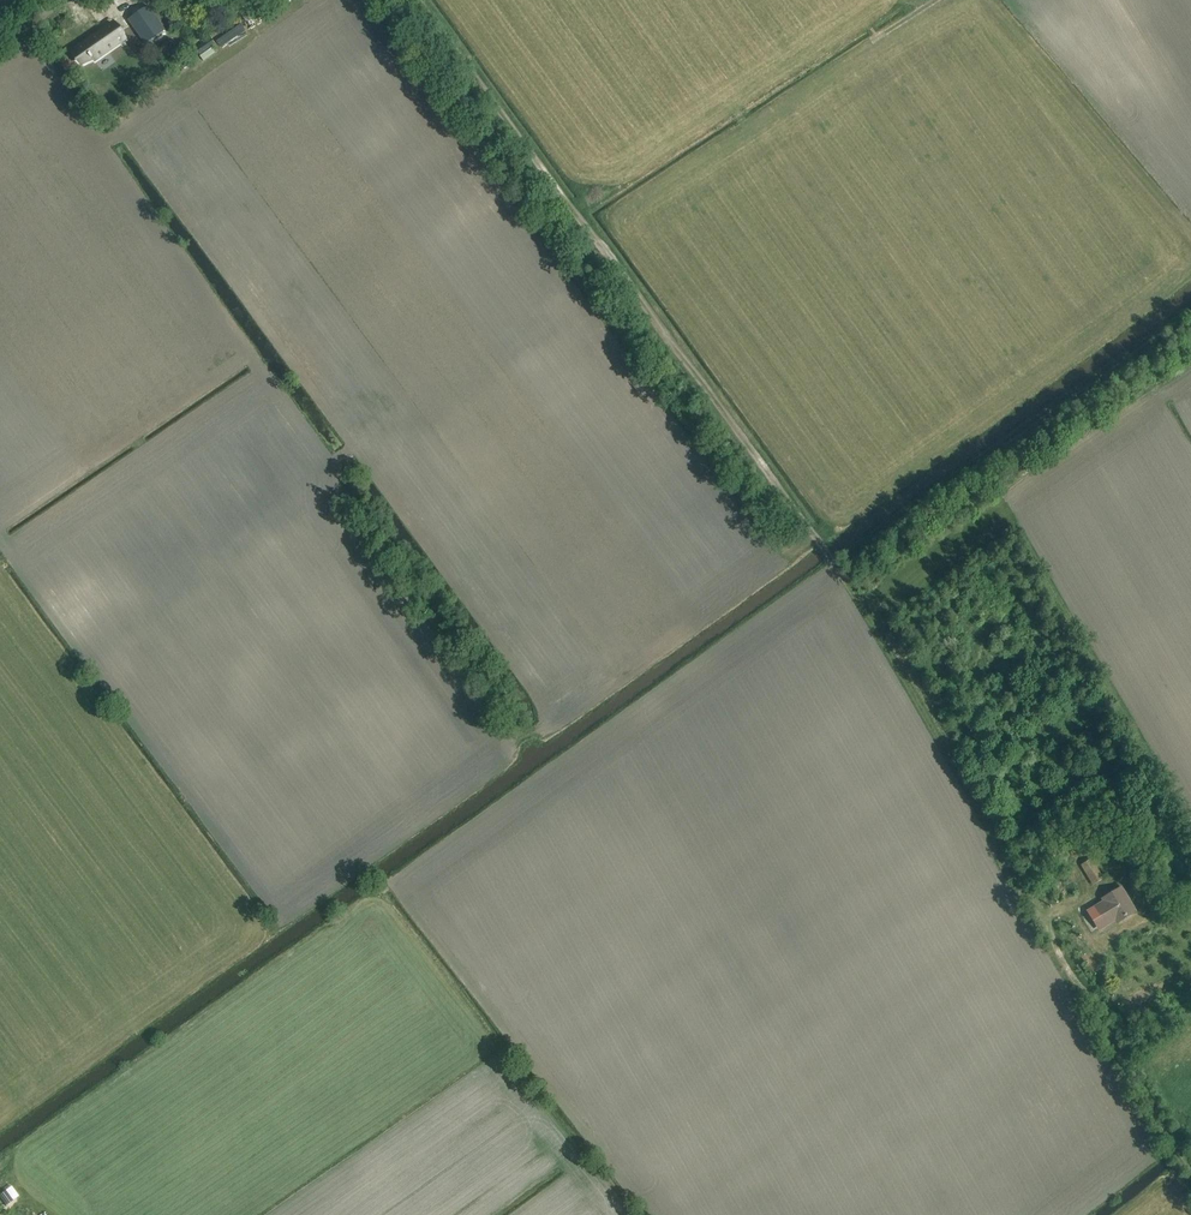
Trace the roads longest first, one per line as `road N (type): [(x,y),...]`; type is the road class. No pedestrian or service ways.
road 1 (track): [(421,0),(831,559)]
road 2 (track): [(1190,1154),(1057,925)]

